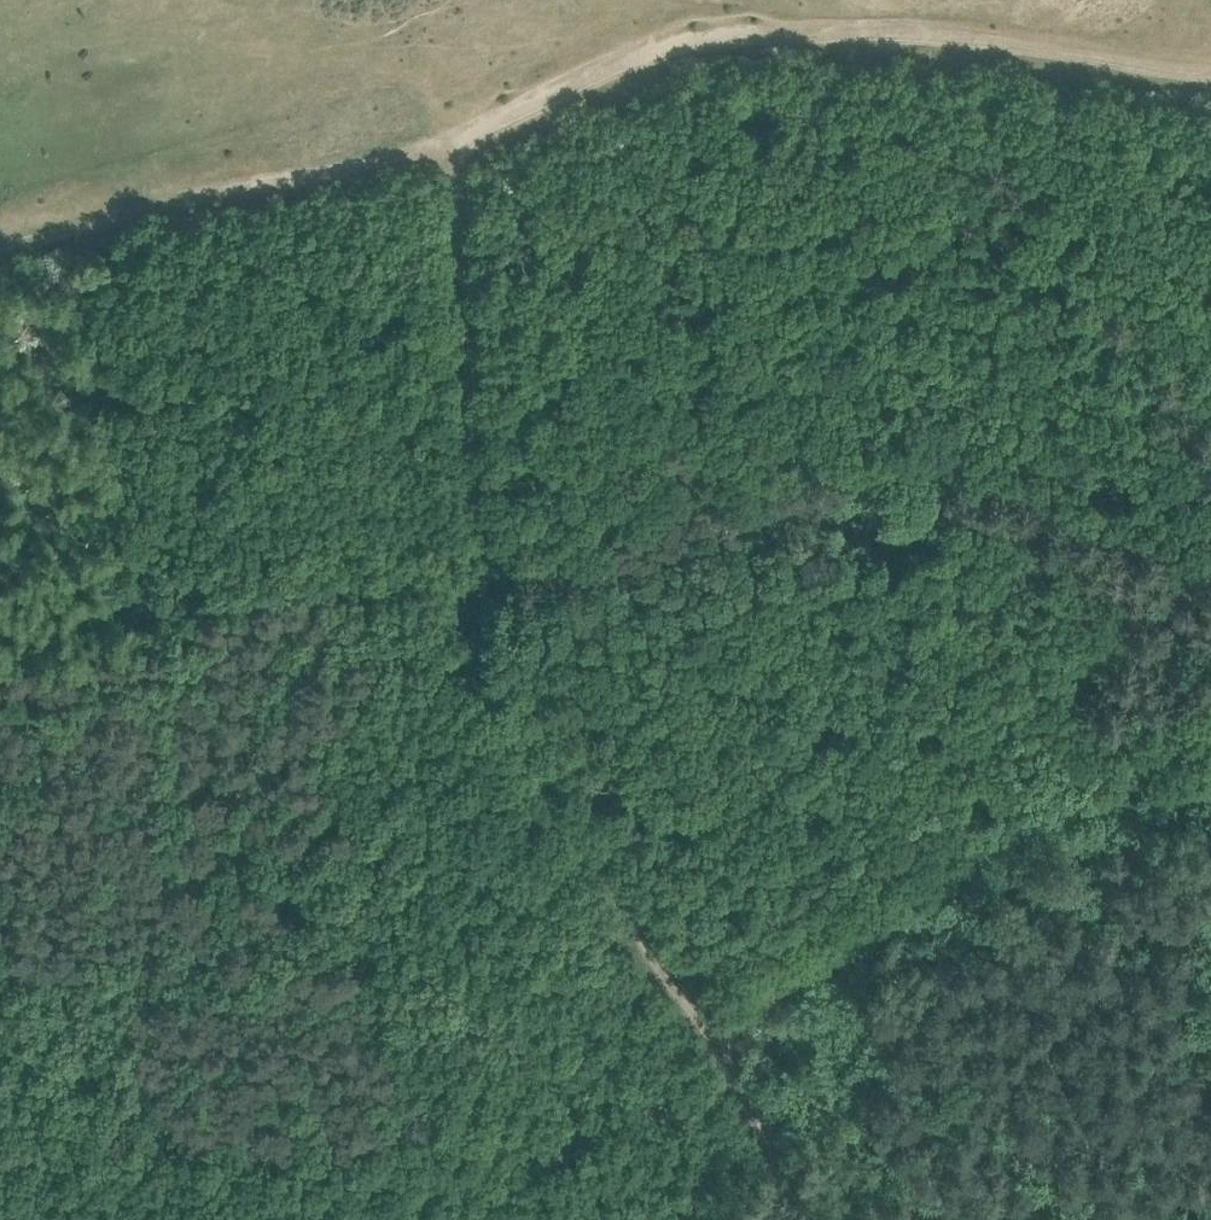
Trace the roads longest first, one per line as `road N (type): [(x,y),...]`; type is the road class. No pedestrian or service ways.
road 1 (track): [(704,1020),(1079,796),(1210,772)]

